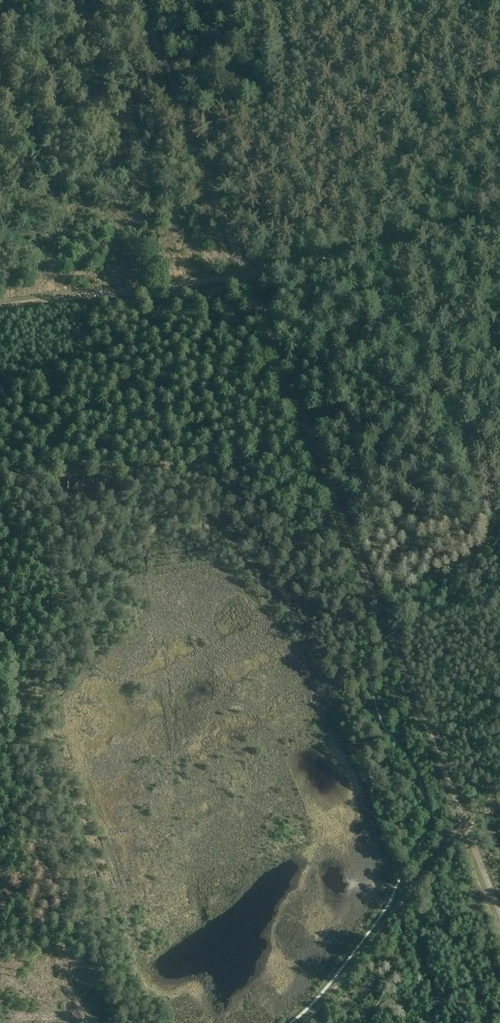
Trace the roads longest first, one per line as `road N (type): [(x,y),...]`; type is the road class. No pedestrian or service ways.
road 1 (track): [(462,823),(244,274)]
road 2 (track): [(244,274),(141,0)]
road 3 (track): [(244,274),(499,210)]
road 4 (track): [(462,823),(306,1022)]
road 5 (track): [(244,274),(0,306)]

